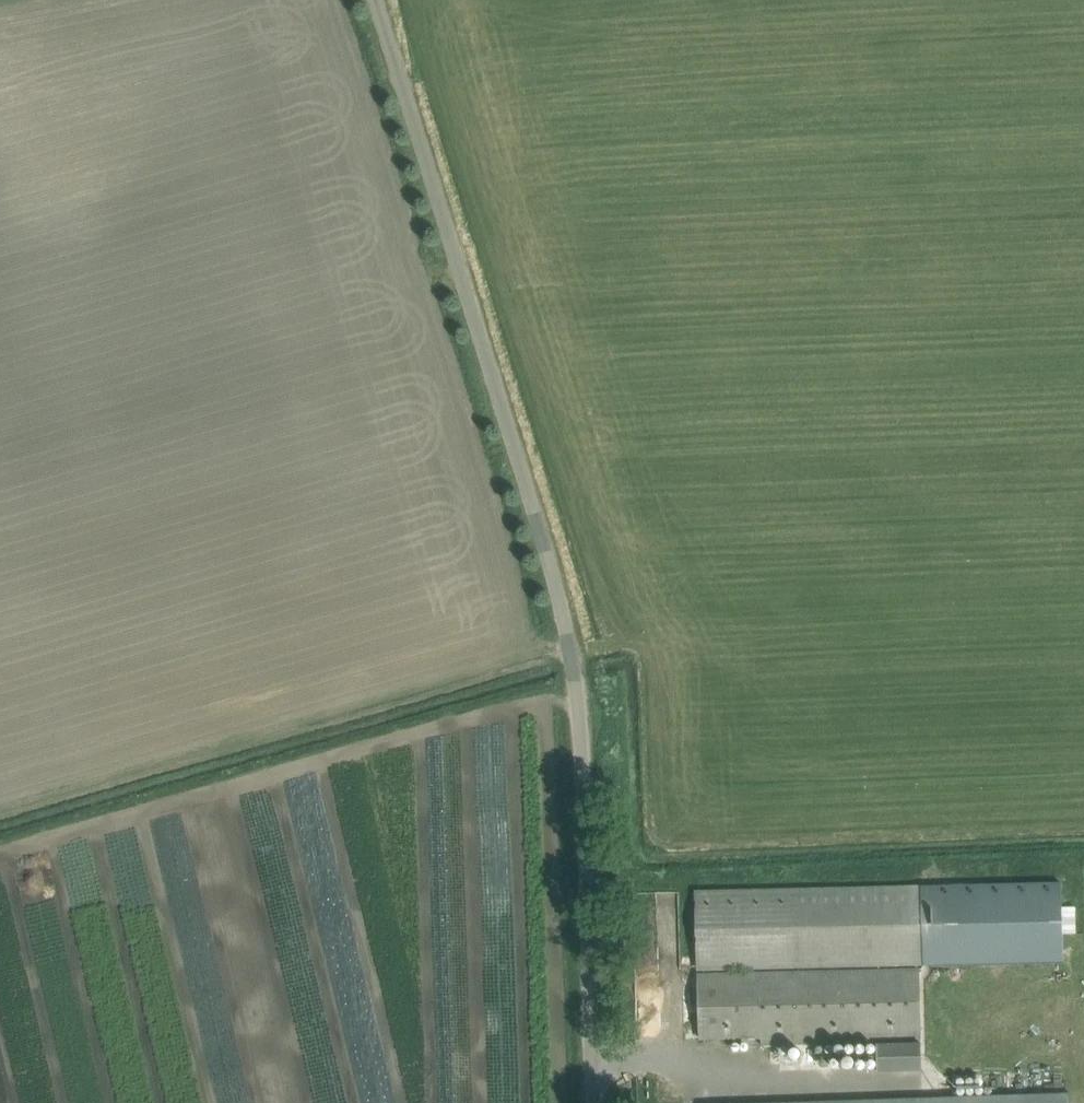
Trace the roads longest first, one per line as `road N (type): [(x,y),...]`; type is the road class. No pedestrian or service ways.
road 1 (unclassified): [(593,1102),(577,679),(538,518),(374,0)]

